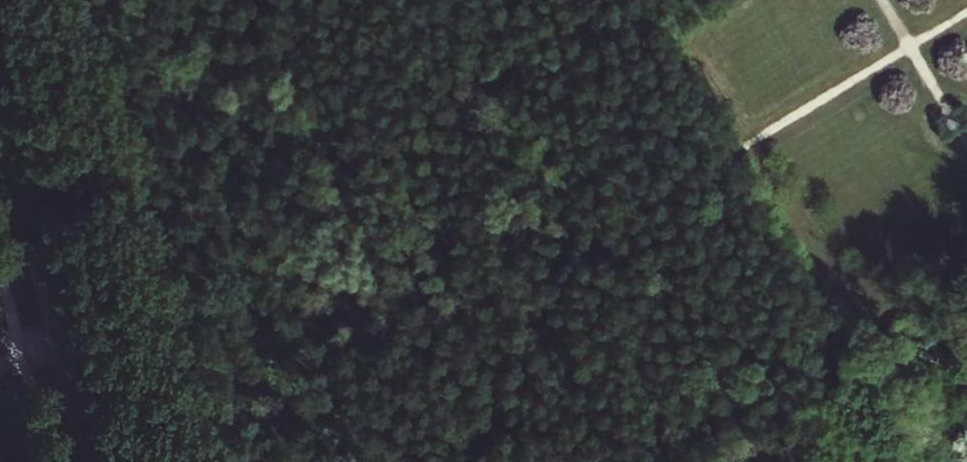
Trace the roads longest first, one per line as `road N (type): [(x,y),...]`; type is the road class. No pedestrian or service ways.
road 1 (residential): [(0,118),(99,461)]

